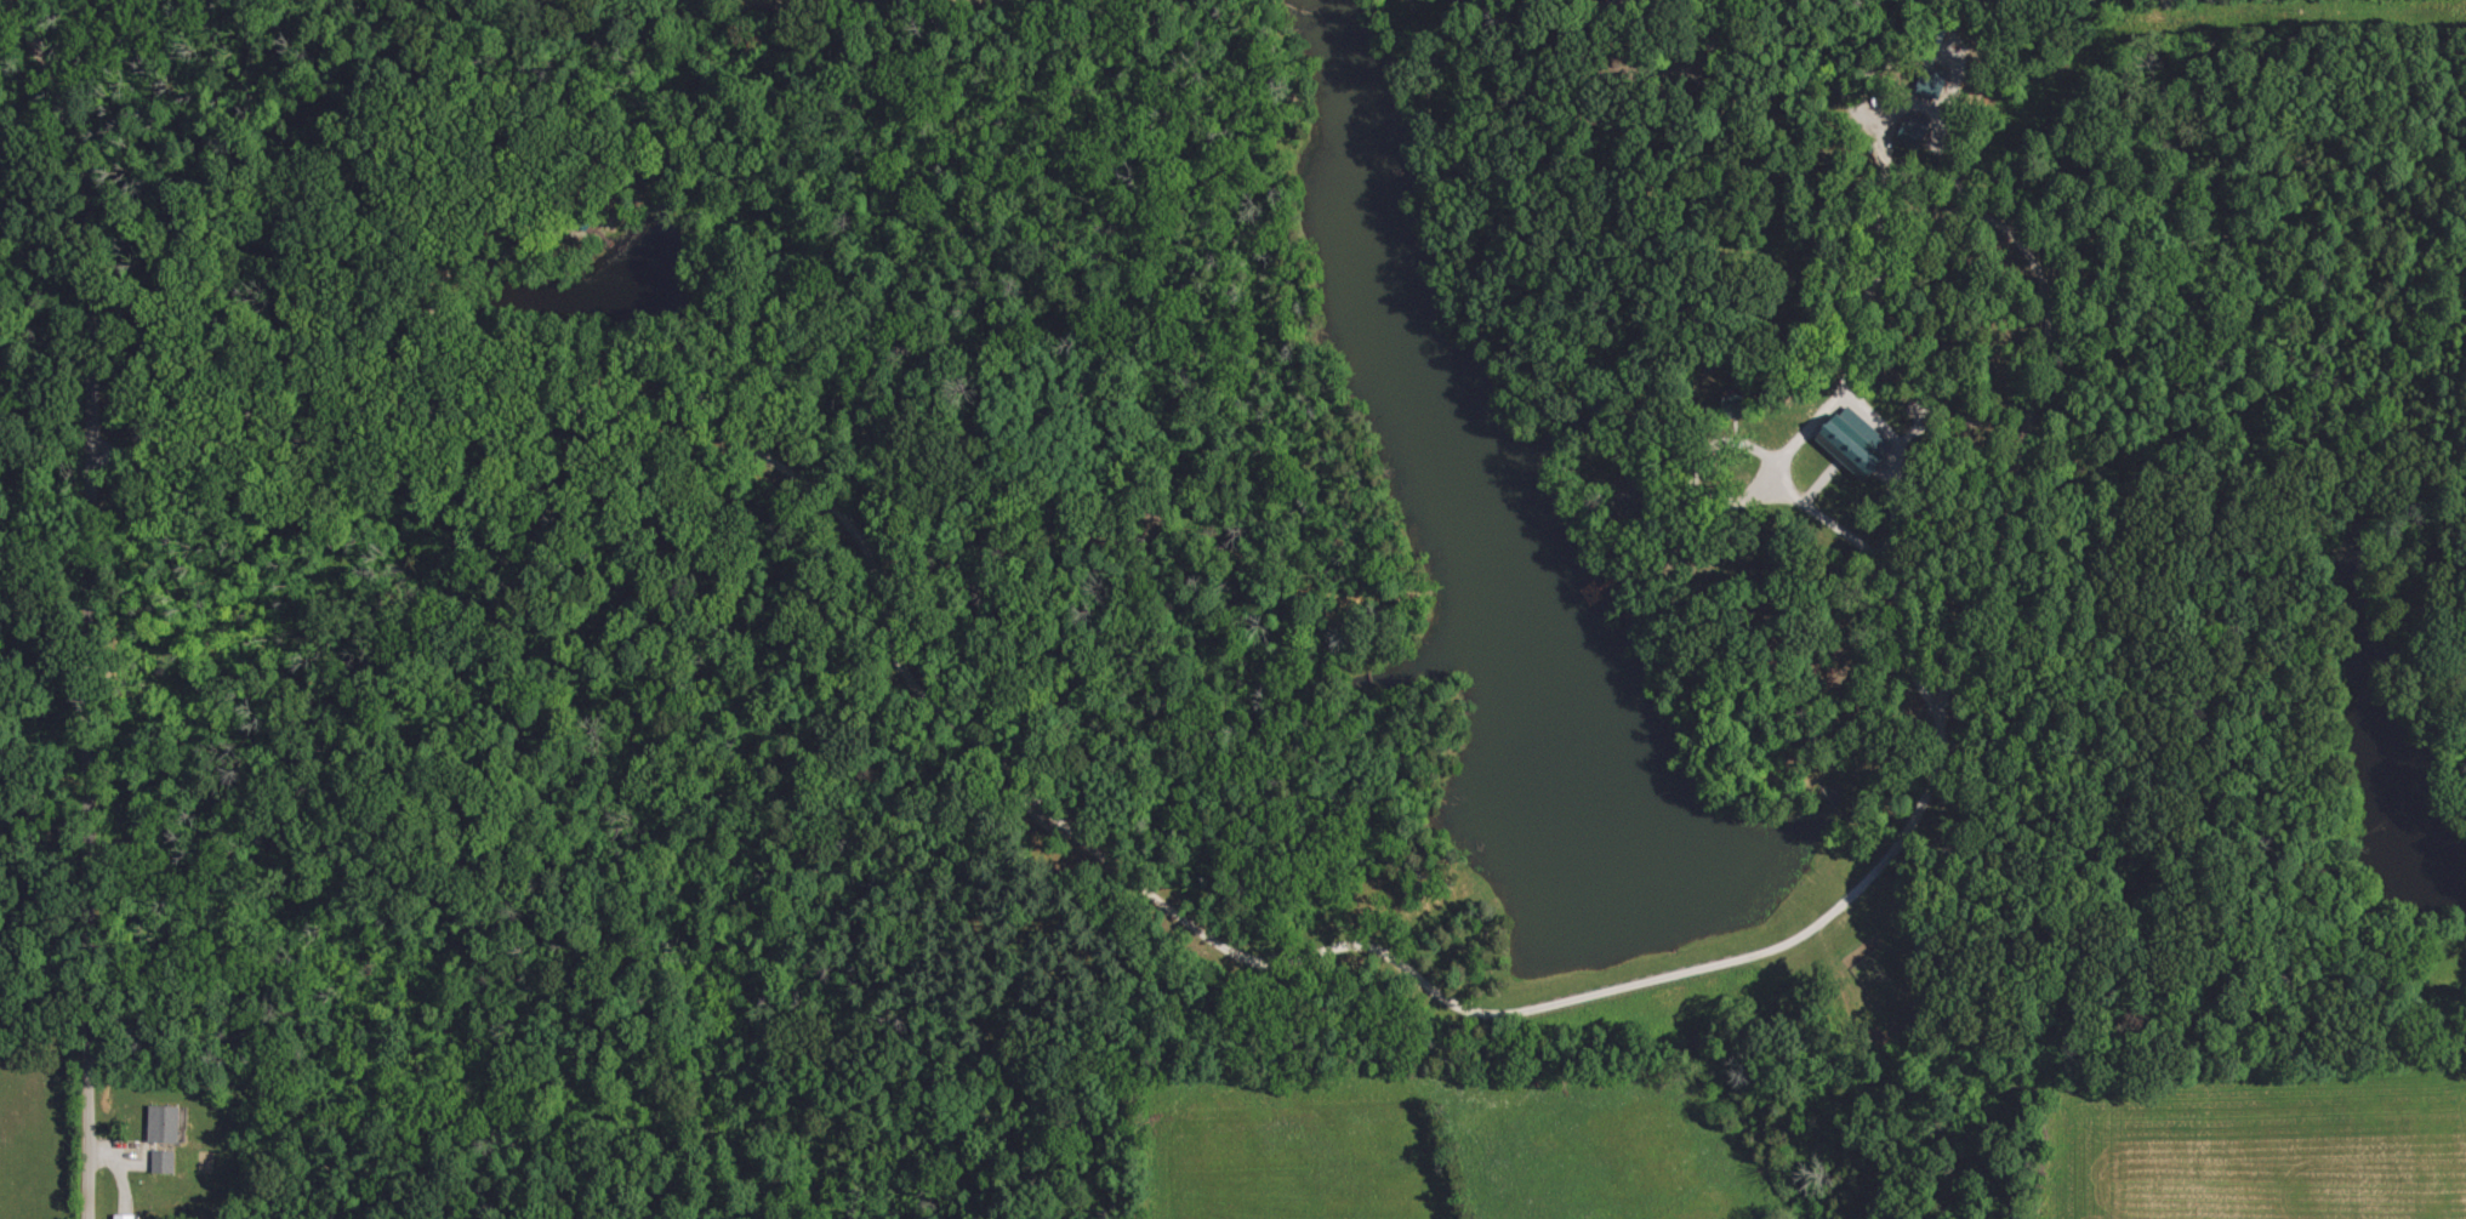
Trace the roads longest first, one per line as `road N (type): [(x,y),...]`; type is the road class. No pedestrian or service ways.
road 1 (residential): [(87,1218),(86,731),(106,171),(86,138),(72,82),(16,0)]
road 2 (track): [(1198,933),(1236,959),(1269,965),(1346,941),(1395,961),(1451,1007),(1480,1014),(1771,949),(1810,929),(1869,871),(1908,824),(1947,747)]

